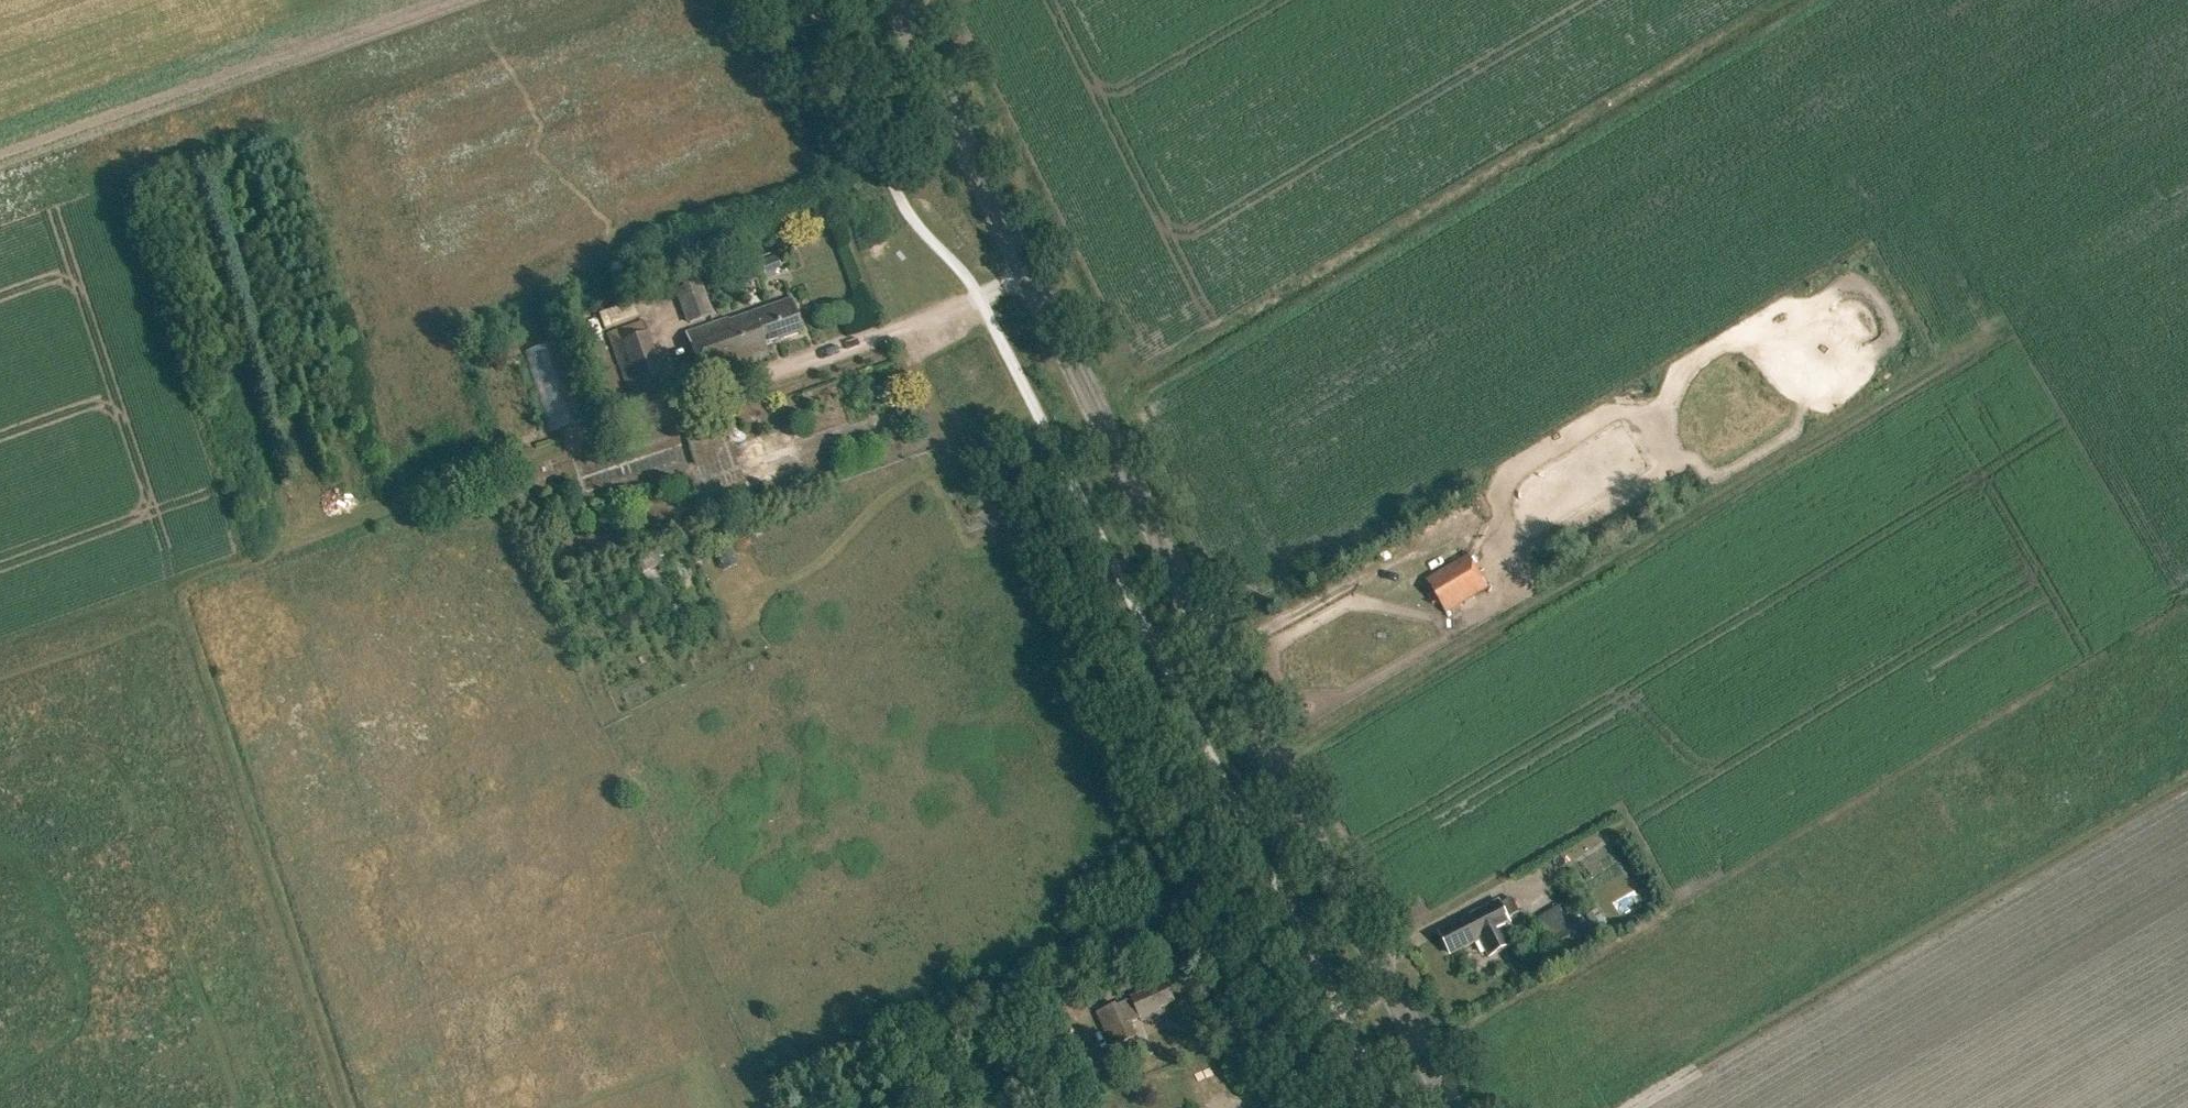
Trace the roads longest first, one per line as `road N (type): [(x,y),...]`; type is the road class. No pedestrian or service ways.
road 1 (tertiary): [(1453,1107),(897,0)]
road 2 (track): [(1031,275),(0,649)]

